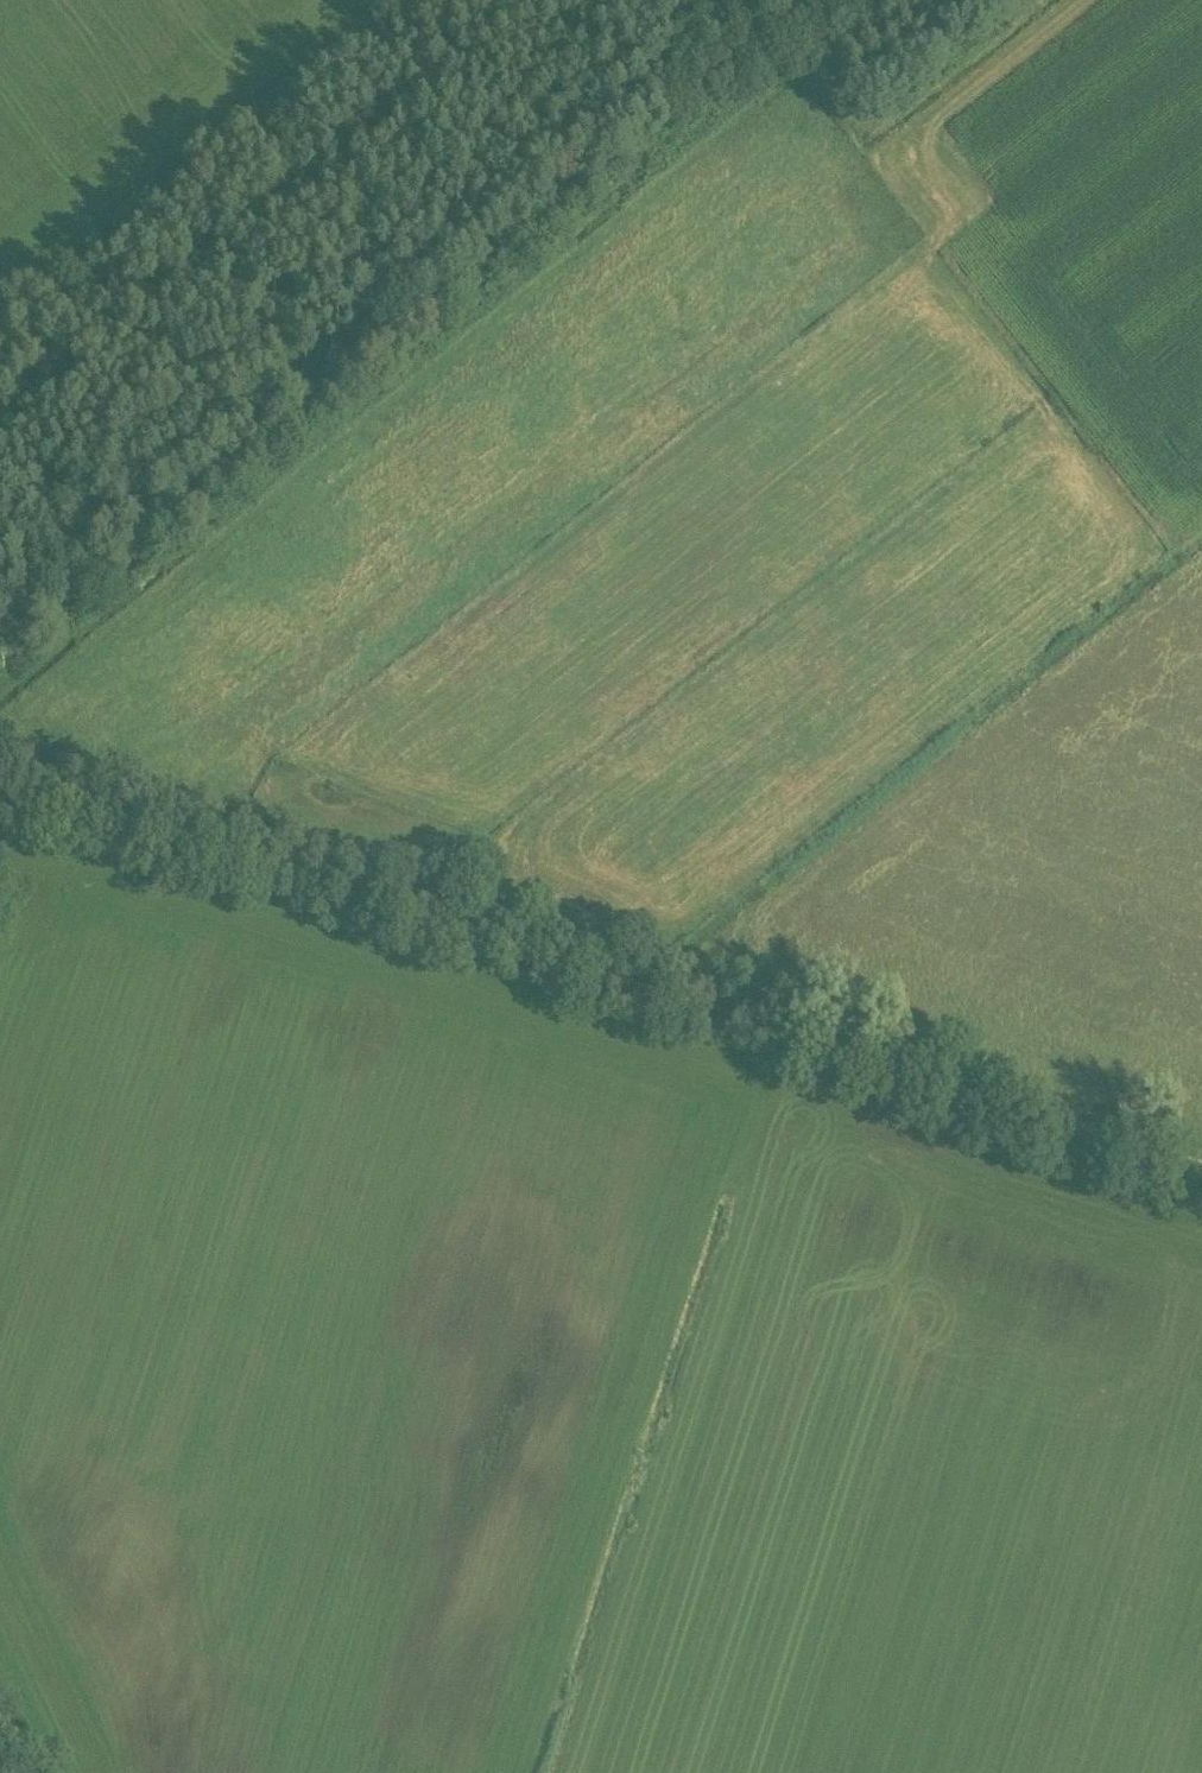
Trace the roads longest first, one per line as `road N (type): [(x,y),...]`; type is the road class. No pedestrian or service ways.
road 1 (track): [(0,786),(1201,1169)]

